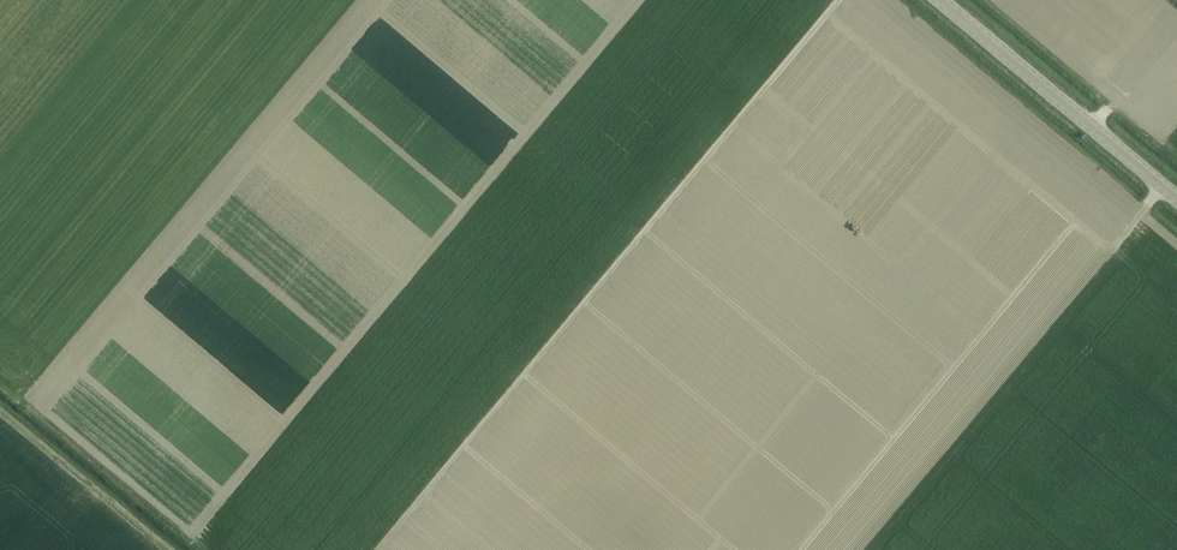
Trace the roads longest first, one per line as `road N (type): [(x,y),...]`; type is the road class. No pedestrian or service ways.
road 1 (tertiary): [(1176,199),(939,0)]

